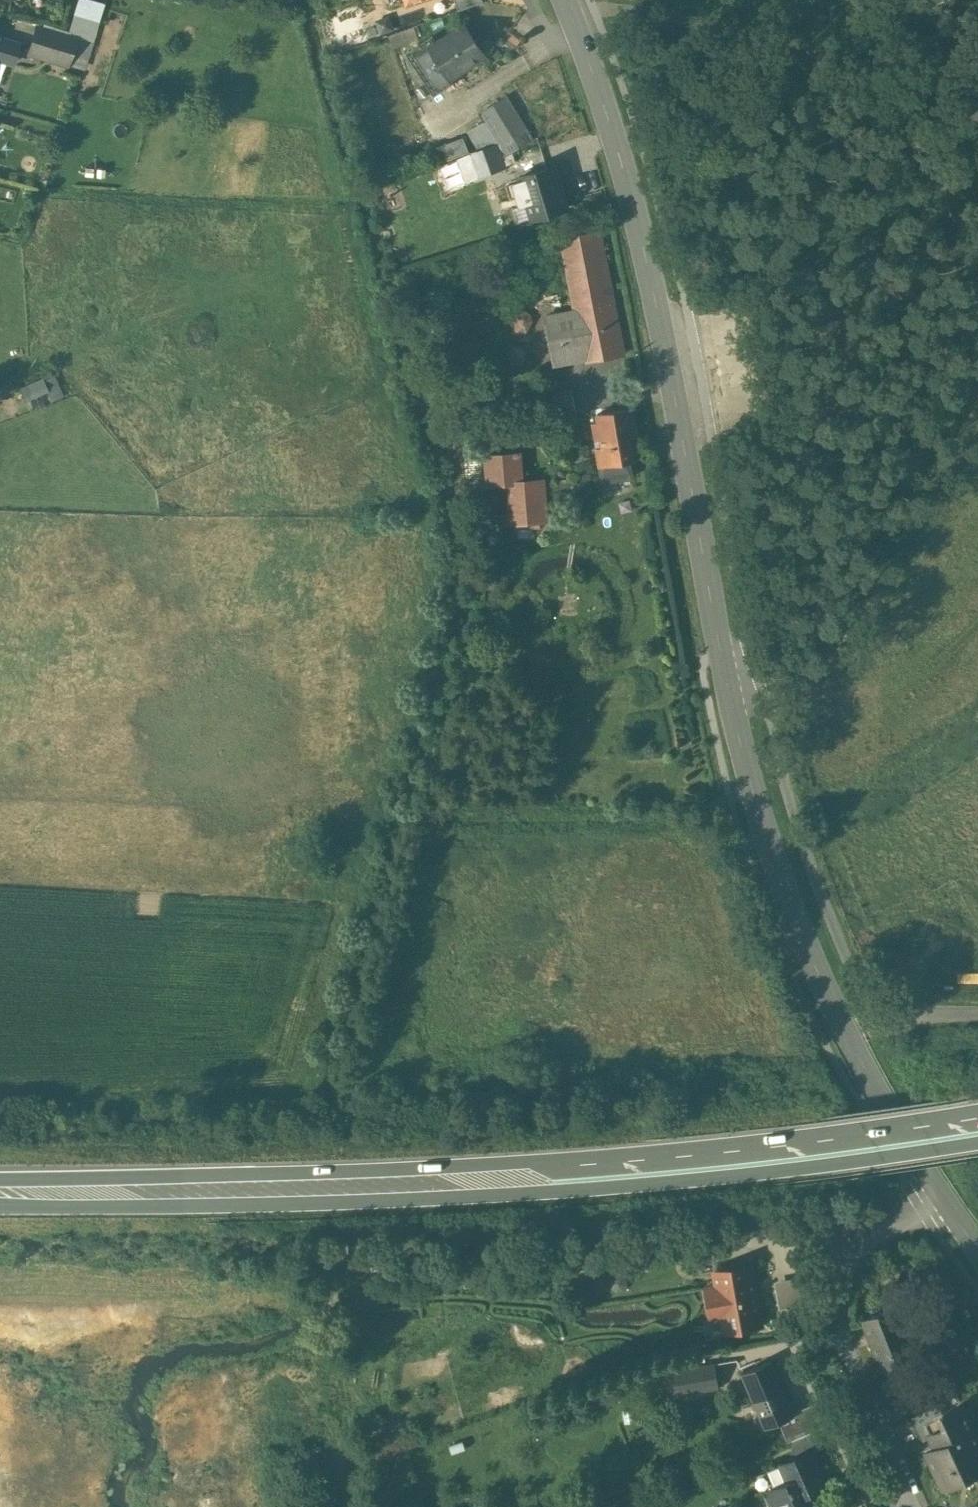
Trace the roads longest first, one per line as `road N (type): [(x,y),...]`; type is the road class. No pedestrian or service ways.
road 1 (trunk): [(977,1109),(832,1131),(475,1159),(0,1174)]
road 2 (trunk): [(0,1201),(314,1197),(625,1181),(977,1140)]
road 3 (secondary): [(564,0),(633,205),(721,657)]
road 4 (secondary): [(721,657),(796,920),(880,1102),(938,1193)]
road 5 (unclassified): [(977,1013),(875,1015),(799,831),(753,662),(721,657)]
road 6 (unclassified): [(916,1506),(840,1322),(843,1276),(860,1248),(938,1193)]

